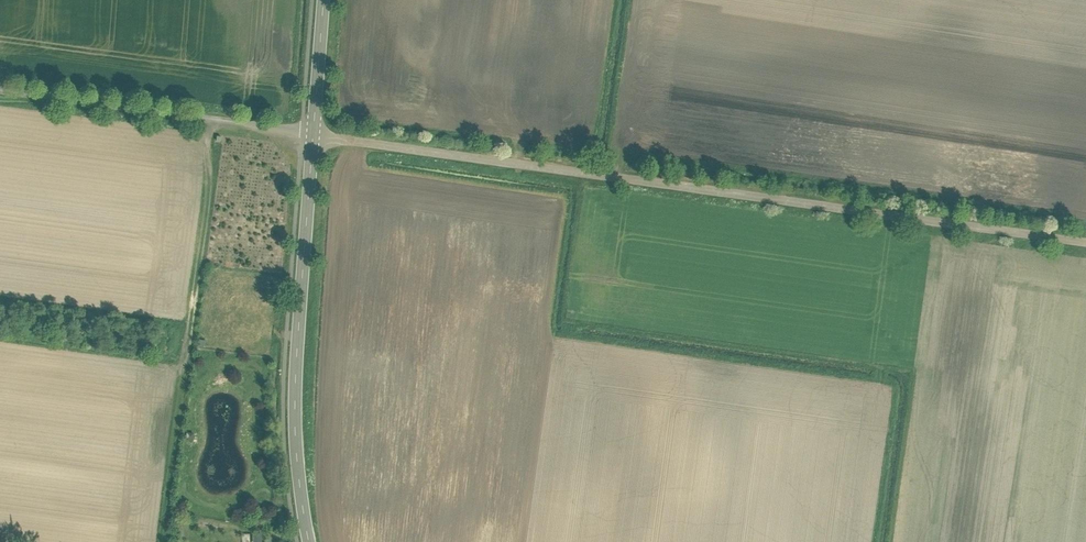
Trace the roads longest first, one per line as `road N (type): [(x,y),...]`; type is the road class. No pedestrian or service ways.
road 1 (unclassified): [(1085,240),(313,135)]
road 2 (tertiary): [(313,135),(296,371),(310,541)]
road 3 (unclassified): [(313,135),(0,92)]
road 4 (tertiary): [(323,0),(313,135)]

